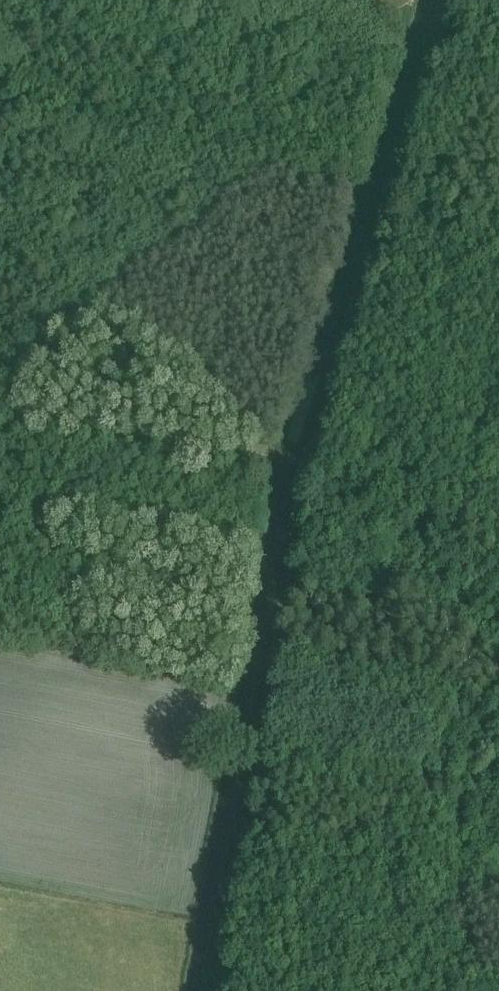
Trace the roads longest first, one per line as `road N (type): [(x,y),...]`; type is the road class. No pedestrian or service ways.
road 1 (track): [(440,0),(300,460)]
road 2 (track): [(15,405),(36,352),(95,307),(137,256),(200,218),(253,163),(381,188)]
road 3 (track): [(0,402),(300,460)]

